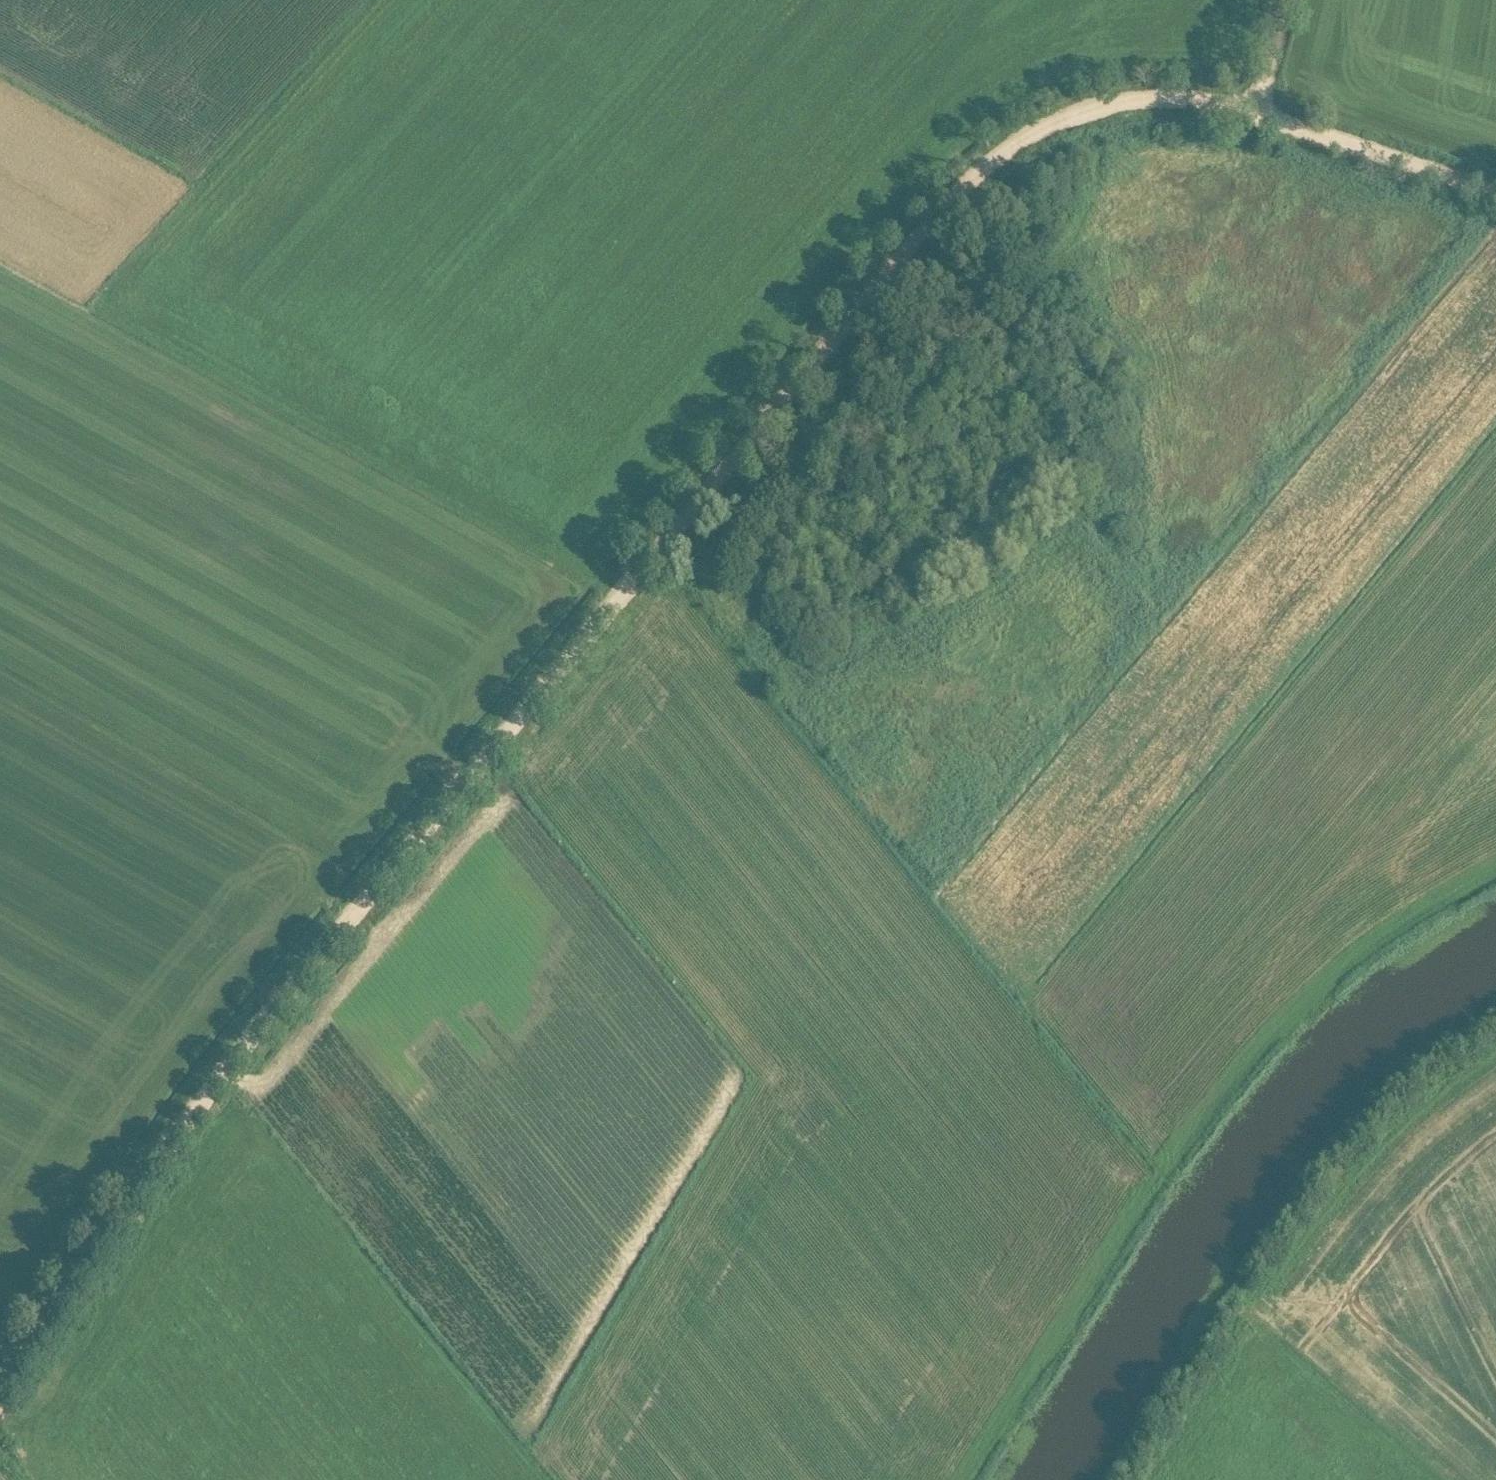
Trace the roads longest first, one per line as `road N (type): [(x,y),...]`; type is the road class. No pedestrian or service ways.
road 1 (track): [(1495,192),(1204,101),(1087,110),(1021,140),(970,183),(832,345),(224,1075),(0,1394)]

